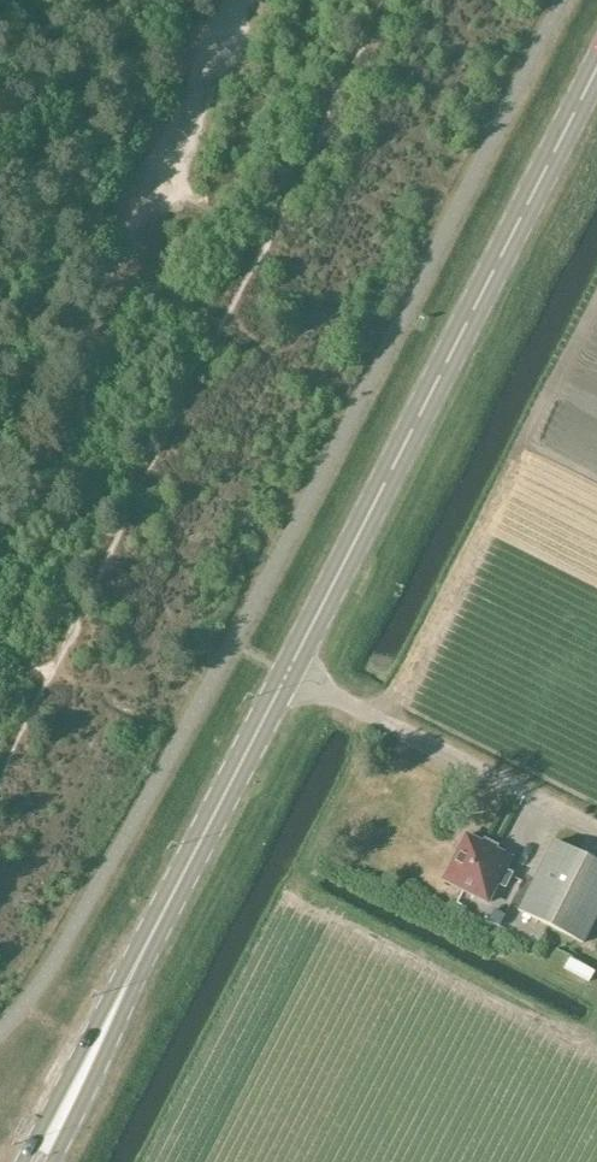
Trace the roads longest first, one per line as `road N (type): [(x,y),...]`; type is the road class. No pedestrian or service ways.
road 1 (secondary): [(37,1161),(596,67)]
road 2 (track): [(380,723),(596,302)]

